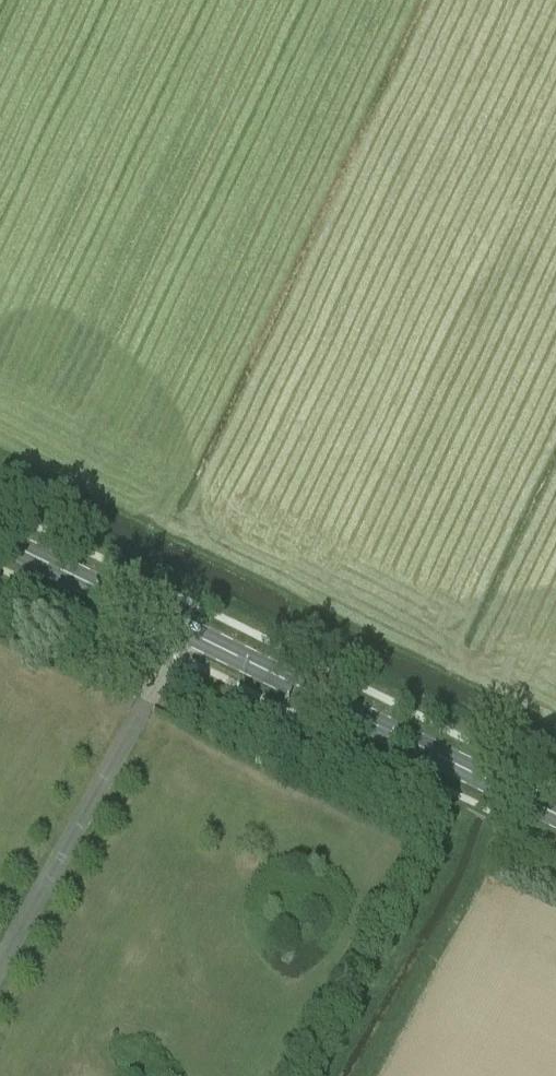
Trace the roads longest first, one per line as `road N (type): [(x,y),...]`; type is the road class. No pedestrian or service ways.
road 1 (primary): [(555,818),(0,540)]

